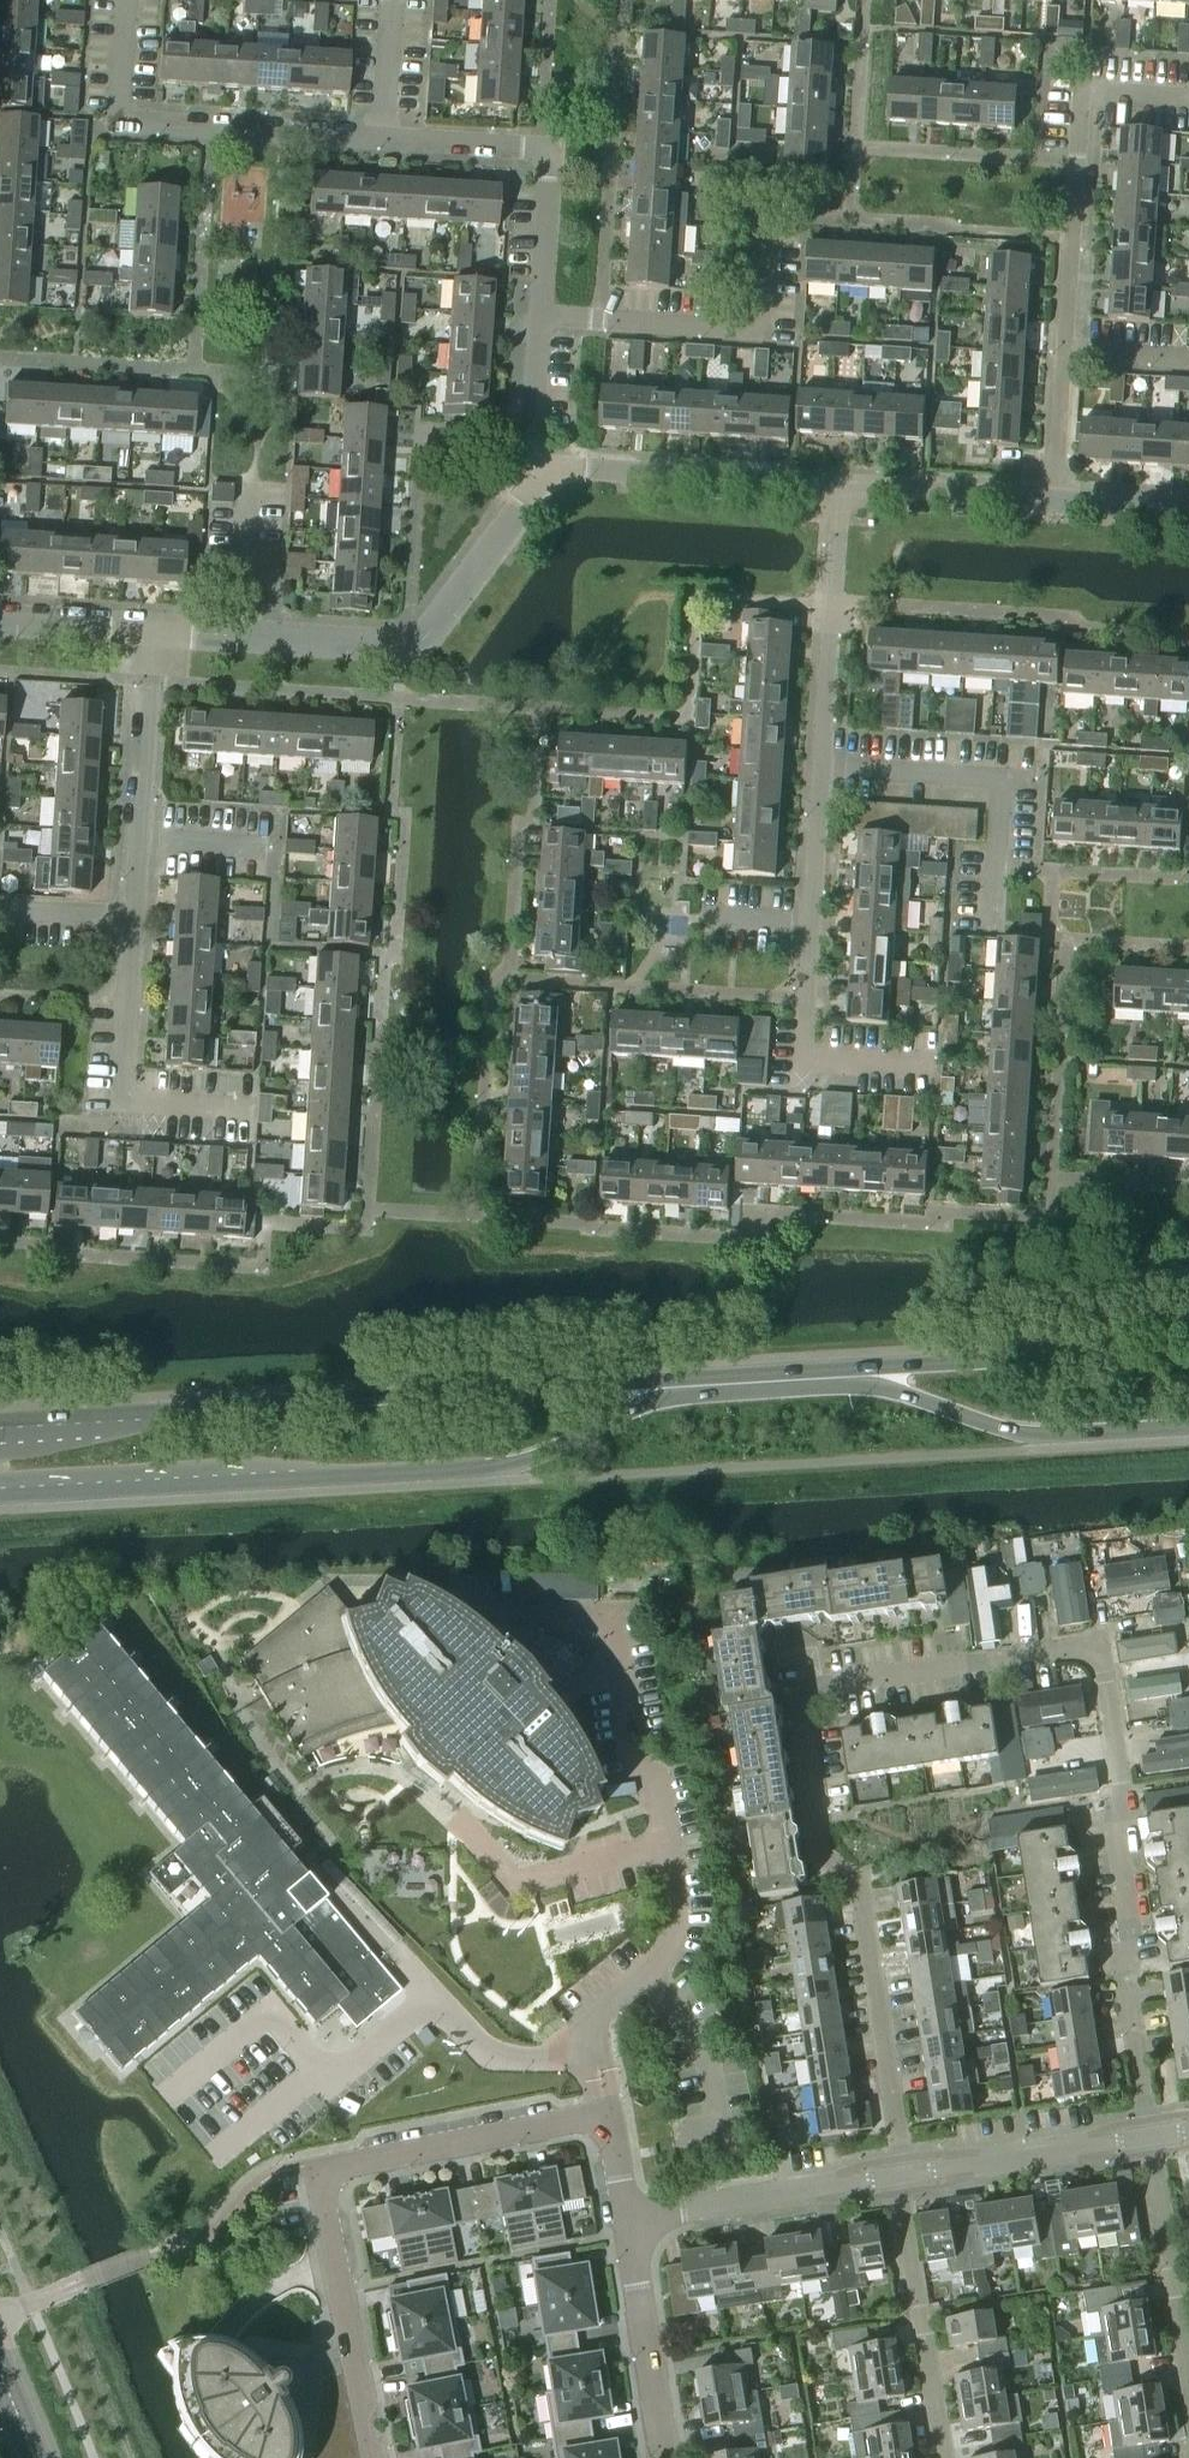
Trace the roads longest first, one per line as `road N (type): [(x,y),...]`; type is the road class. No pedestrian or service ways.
road 1 (residential): [(902,2173),(863,1901),(820,1850),(801,1712),(817,1687),(1099,1645),(1120,1786),(1113,1826),(1128,1914),(1125,1962),(1152,2138)]
road 2 (secondary): [(0,1490),(508,1467),(663,1389)]
road 3 (residential): [(628,2220),(607,2120),(324,2171),(378,2457)]
road 4 (secondary): [(663,1389),(614,1383),(0,1428)]
road 5 (residential): [(388,141),(119,124),(125,0)]
road 6 (residential): [(537,480),(430,632),(395,652),(244,642)]
road 7 (residential): [(1067,356),(1083,88),(1188,96)]
road 8 (residential): [(542,319),(759,330),(767,181)]
road 9 (secondary): [(865,1375),(1018,1432),(1188,1427)]
road 10 (secondary): [(1188,1391),(1101,1358),(865,1375)]
road 11 (residential): [(991,933),(999,786),(817,776)]
road 12 (residential): [(542,319),(548,150),(388,141)]
road 13 (residential): [(255,1109),(126,1102),(136,929)]
road 14 (residential): [(537,480),(579,470),(835,487)]
road 15 (residential): [(817,776),(835,487)]
road 16 (residential): [(942,2457),(902,2173)]
road 17 (residential): [(628,2220),(902,2173)]
road 18 (residential): [(902,2173),(1152,2138)]
road 19 (residential): [(665,2457),(628,2220)]
road 20 (residential): [(1188,2371),(1152,2138)]
road 21 (residential): [(835,487),(1054,501)]
road 22 (residential): [(139,845),(154,636)]
road 23 (secondary): [(663,1389),(865,1375)]
road 24 (residential): [(244,642),(256,441)]
road 25 (residential): [(537,480),(542,319)]
road 26 (residential): [(154,636),(0,625)]
road 27 (residential): [(809,922),(817,776)]
road 28 (residential): [(1054,501),(1067,356)]
road 29 (residential): [(388,141),(397,0)]
road 30 (residential): [(803,1061),(809,922)]
road 31 (residential): [(0,920),(136,929)]
road 32 (residential): [(139,845),(274,853)]
road 33 (residential): [(803,1061),(938,1068)]
road 34 (residential): [(1054,501),(1188,509)]
road 35 (residential): [(679,911),(809,922)]
road 36 (residential): [(1067,356),(1188,361)]

